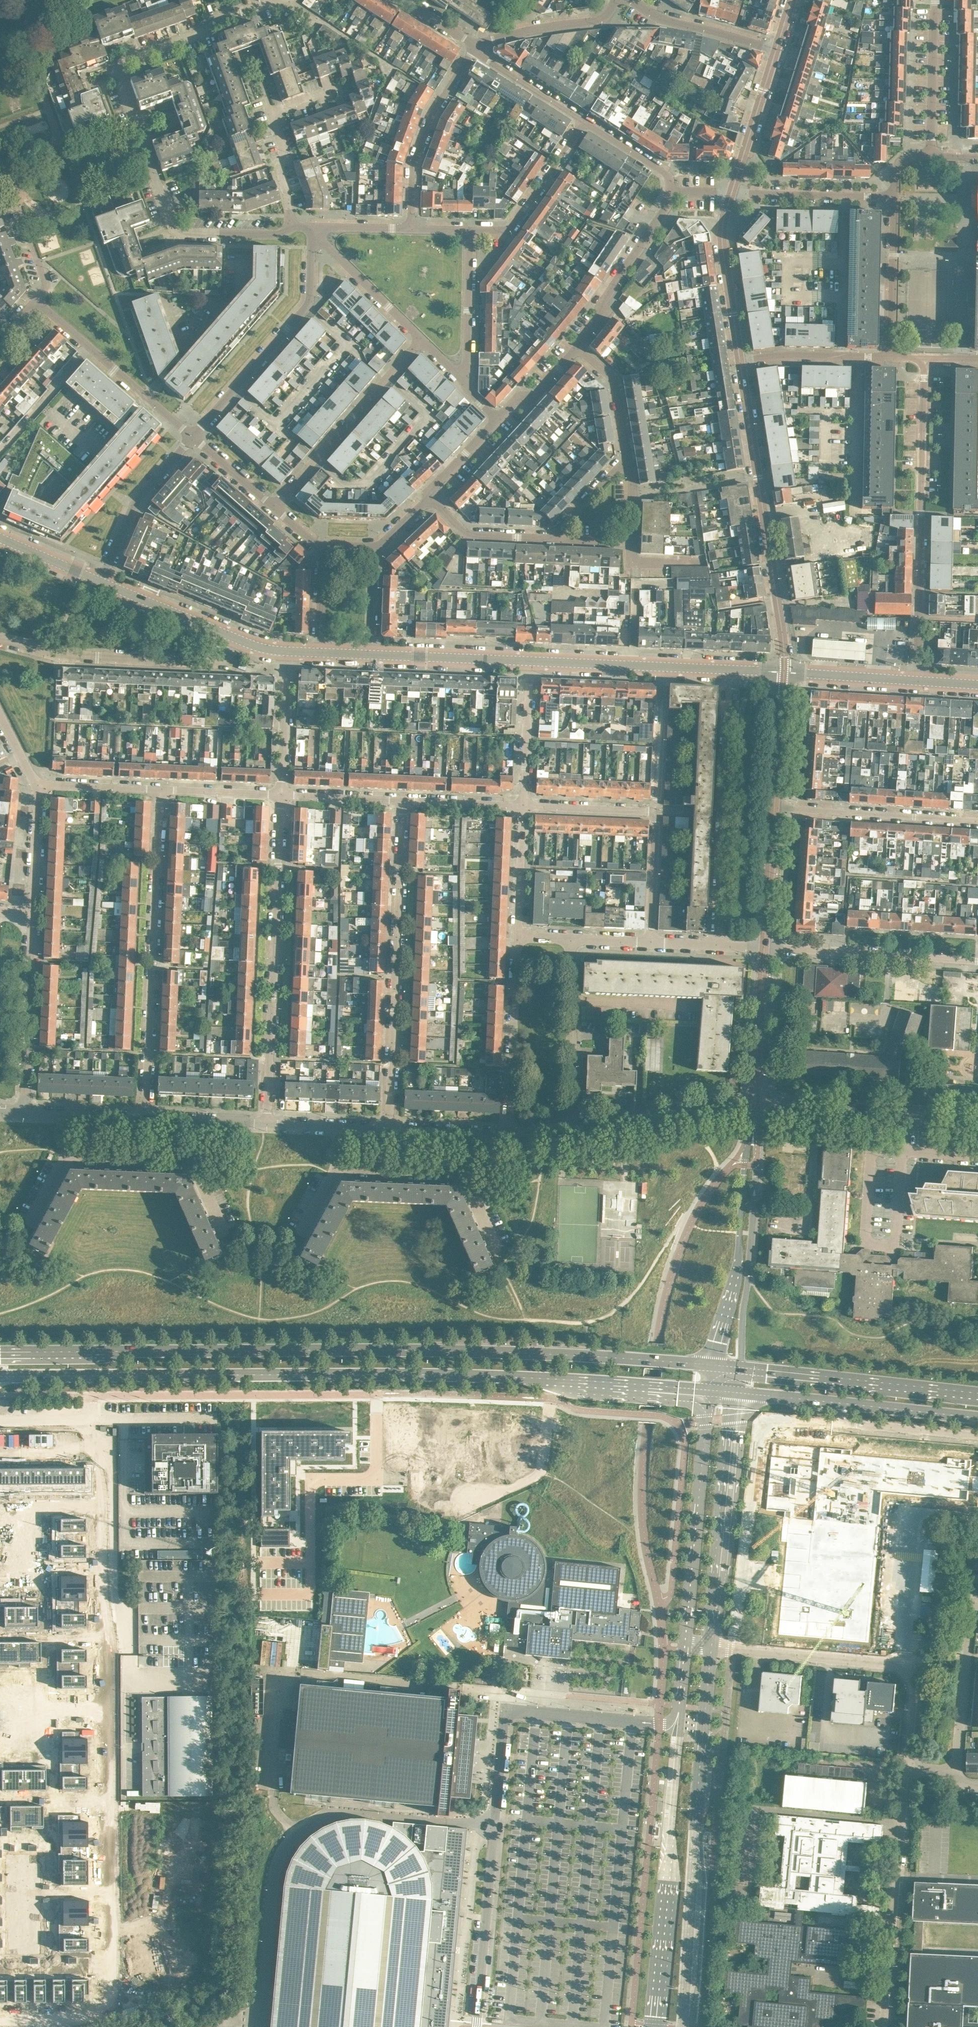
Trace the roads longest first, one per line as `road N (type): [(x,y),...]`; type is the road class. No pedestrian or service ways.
road 1 (secondary): [(710,1365),(441,1351),(0,1351)]
road 2 (residential): [(91,1446),(112,1445),(113,2005),(101,2017),(0,2018)]
road 3 (secondary): [(0,1376),(555,1379)]
road 4 (unclassified): [(495,1826),(337,1813),(301,1826),(273,1873),(260,2026)]
road 5 (unclassified): [(91,1446),(91,1395),(386,1393)]
road 6 (unclassified): [(172,222),(120,63),(279,0)]
road 7 (residential): [(402,800),(391,1128)]
road 8 (residential): [(265,1122),(281,795)]
road 9 (residential): [(161,791),(146,1117)]
road 10 (residential): [(916,680),(924,357)]
road 11 (unclassified): [(740,360),(784,672)]
road 12 (tertiary): [(677,1725),(653,2026)]
road 13 (tertiary): [(682,2026),(703,1727)]
road 14 (unclassified): [(711,1647),(898,1667),(908,1678),(902,1768)]
road 15 (unclassified): [(677,1725),(508,1713),(495,1826)]
road 16 (unclassified): [(729,669),(715,945)]
road 17 (unclassified): [(902,1768),(883,2026)]
road 18 (tertiary): [(711,1647),(737,1393)]
road 19 (tertiary): [(707,1390),(685,1644)]
road 20 (residential): [(193,437),(309,307),(313,227)]
road 21 (residential): [(239,640),(223,661),(60,654),(0,642)]
road 22 (unclassified): [(754,1127),(736,1273),(710,1365)]
road 23 (unclassified): [(336,1170),(285,1255),(232,1251),(194,1170)]
road 24 (secondary): [(977,1394),(741,1369)]
road 25 (residential): [(419,342),(273,507)]
road 26 (residential): [(977,961),(765,946)]
road 27 (residential): [(193,437),(37,299)]
road 28 (residential): [(774,807),(977,821)]
road 29 (residential): [(477,2026),(495,1826)]
road 30 (residential): [(22,1112),(32,913)]
road 31 (unclassified): [(566,1136),(565,937)]
road 32 (unclassified): [(507,1133),(519,935)]
road 33 (unclassified): [(476,49),(432,114),(412,167),(410,229)]
road 34 (unclassified): [(566,1136),(753,1107)]
road 35 (residential): [(577,348),(671,193)]
road 36 (unclassified): [(461,1499),(539,1475),(555,1379)]
road 37 (residential): [(977,1598),(956,1772)]
road 38 (residential): [(102,583),(134,504),(193,437)]
road 39 (unclassified): [(732,194),(723,239),(740,360)]
road 40 (unclassified): [(471,232),(510,230),(582,123)]
road 41 (residential): [(894,196),(732,194)]
road 42 (unclassified): [(765,946),(753,1107)]
road 43 (tertiary): [(530,661),(369,655)]
road 44 (residential): [(891,356),(894,196)]
road 45 (unclassified): [(873,1147),(904,1149),(897,1245),(866,1243)]
road 46 (residential): [(465,390),(471,232)]
road 47 (residential): [(313,227),(419,342)]
road 48 (residential): [(931,156),(935,0)]
road 49 (unclassified): [(618,0),(601,21),(524,32),(476,49)]
road 50 (unclassified): [(776,50),(667,21),(632,0)]
road 51 (secondary): [(555,1379),(707,1390)]
road 52 (residential): [(740,360),(891,356)]
road 53 (unclassified): [(776,50),(732,194)]
road 54 (tertiary): [(239,640),(102,583)]
road 55 (residential): [(664,666),(655,812)]
road 56 (residential): [(524,806),(530,661)]
road 57 (residential): [(288,652),(281,795)]
road 58 (secondary): [(835,1402),(977,1418)]
road 59 (unclassified): [(774,807),(765,946)]
road 60 (unclassified): [(784,672),(774,807)]
road 61 (residential): [(430,498),(468,536),(549,539)]
road 62 (tertiary): [(664,666),(530,661)]
road 63 (tertiary): [(916,680),(784,672)]
road 64 (unclassified): [(194,1170),(62,1165)]
road 65 (unclassified): [(846,1423),(977,1436)]
road 66 (residential): [(655,812),(524,806)]
road 67 (residential): [(649,943),(655,812)]
road 68 (unclassified): [(476,49),(582,123)]
road 69 (residential): [(519,935),(524,806)]
road 70 (unclassified): [(464,1176),(336,1170)]
road 71 (residential): [(32,913),(38,785)]
road 72 (unclassified): [(172,222),(183,233),(282,235),(291,226)]
road 73 (residential): [(628,457),(615,383),(577,348)]
road 74 (residential): [(161,791),(38,785)]
road 75 (residential): [(753,1107),(875,1119)]
road 76 (residential): [(524,806),(402,800)]
road 77 (residential): [(402,800),(281,795)]
road 78 (residential): [(281,795),(161,791)]

